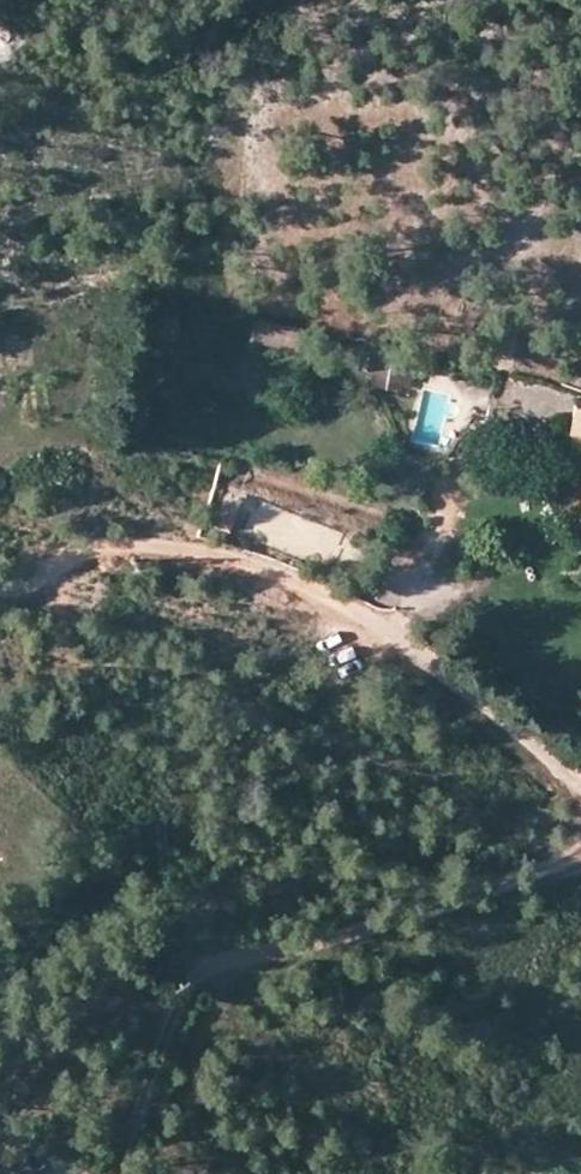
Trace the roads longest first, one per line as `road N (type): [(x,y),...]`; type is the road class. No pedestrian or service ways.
road 1 (track): [(0,578),(28,577),(117,544),(189,551),(327,596),(394,632)]
road 2 (unclassified): [(394,632),(580,795)]

